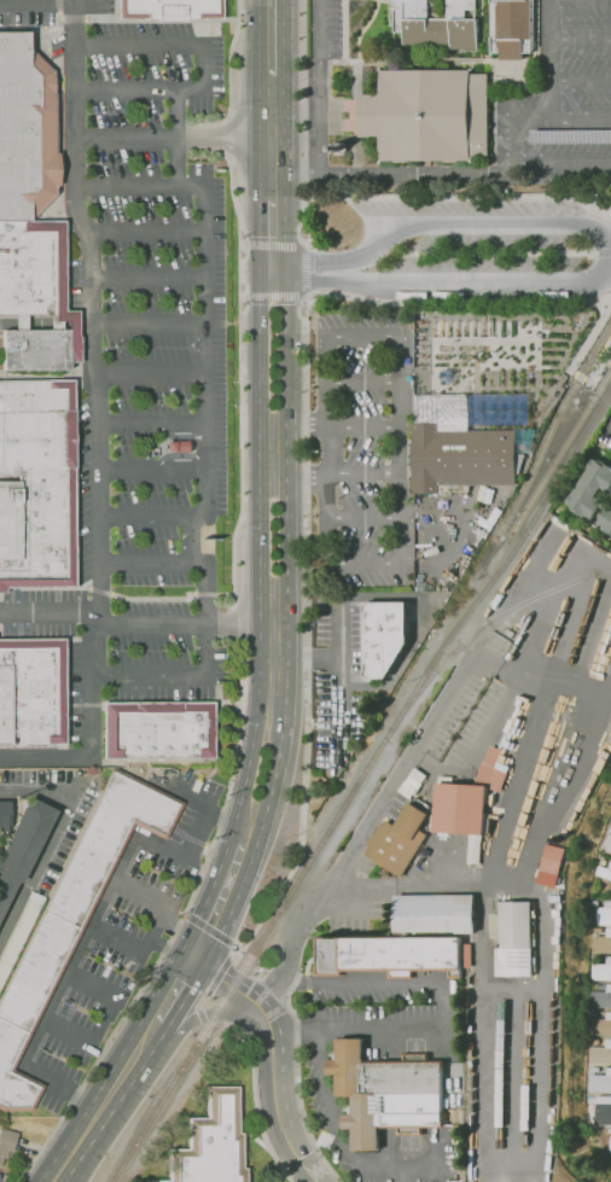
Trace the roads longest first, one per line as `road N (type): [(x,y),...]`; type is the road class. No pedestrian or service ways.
road 1 (primary): [(272,483),(258,500),(260,573),(274,627)]
road 2 (primary): [(128,1070),(194,1015),(258,1007)]
road 3 (primary): [(270,424),(284,409),(283,280)]
road 4 (primary): [(274,627),(285,573),(285,501),(272,483)]
road 5 (primary): [(257,280),(258,411),(270,424)]
road 6 (primary): [(248,825),(269,798),(279,752),(270,706)]
road 7 (tertiary): [(258,1007),(272,1035),(283,1130)]
road 8 (primary): [(270,706),(242,792),(248,825)]

